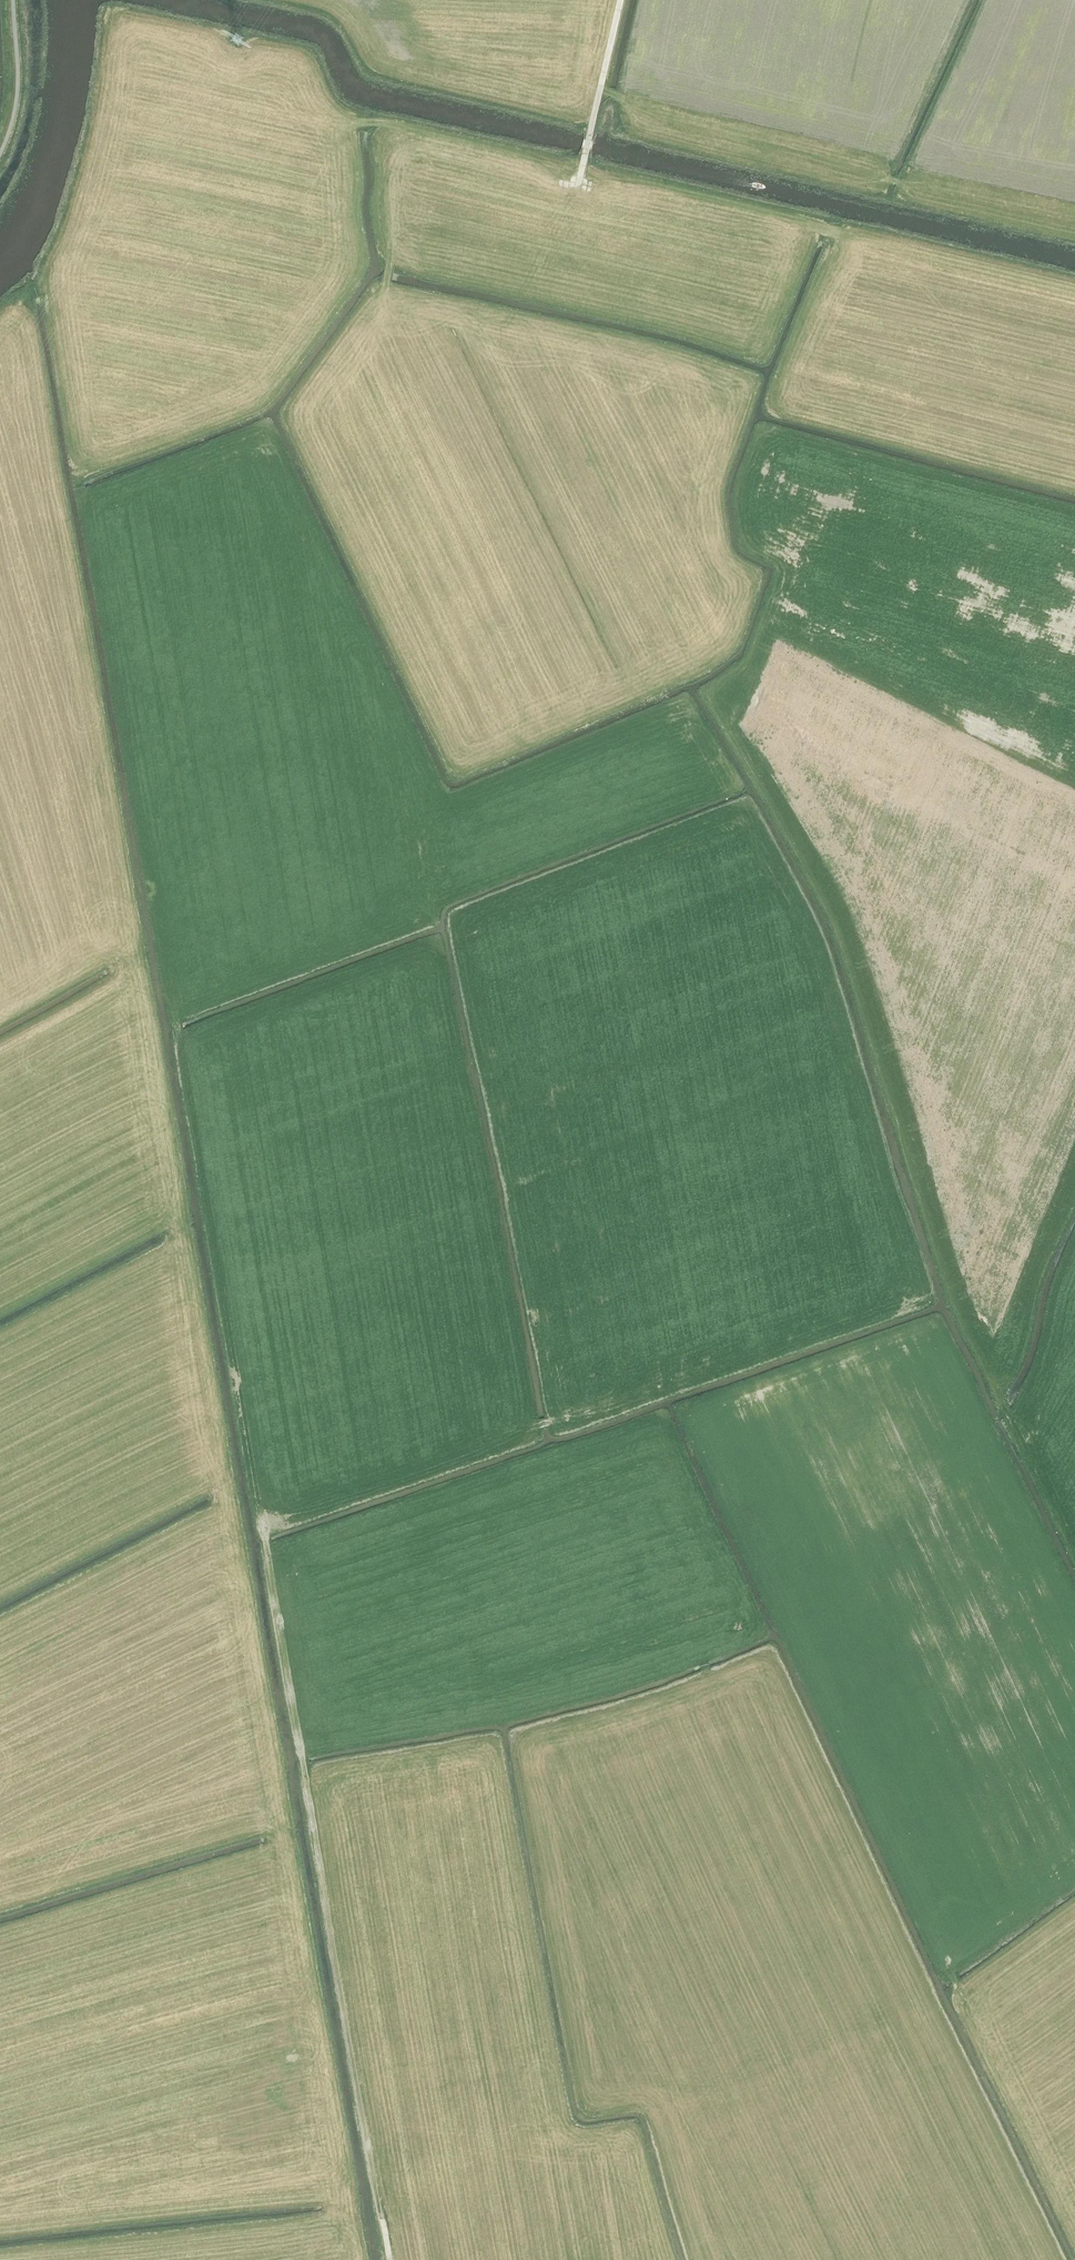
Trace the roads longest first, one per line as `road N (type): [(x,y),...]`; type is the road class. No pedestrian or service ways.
road 1 (track): [(589,139),(621,0)]

